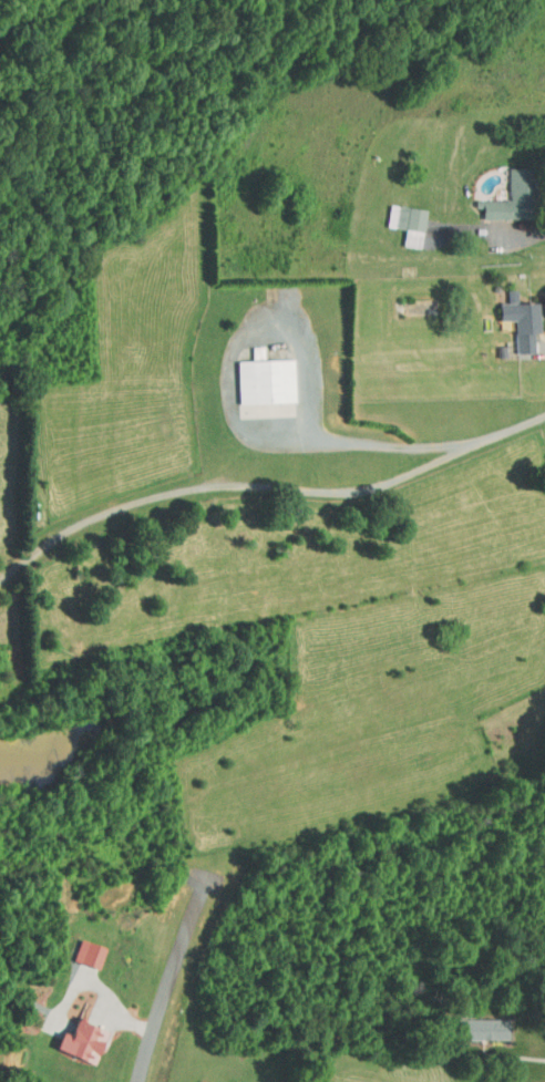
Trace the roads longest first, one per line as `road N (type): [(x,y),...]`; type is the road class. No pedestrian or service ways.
road 1 (residential): [(140,1081),(207,878)]

